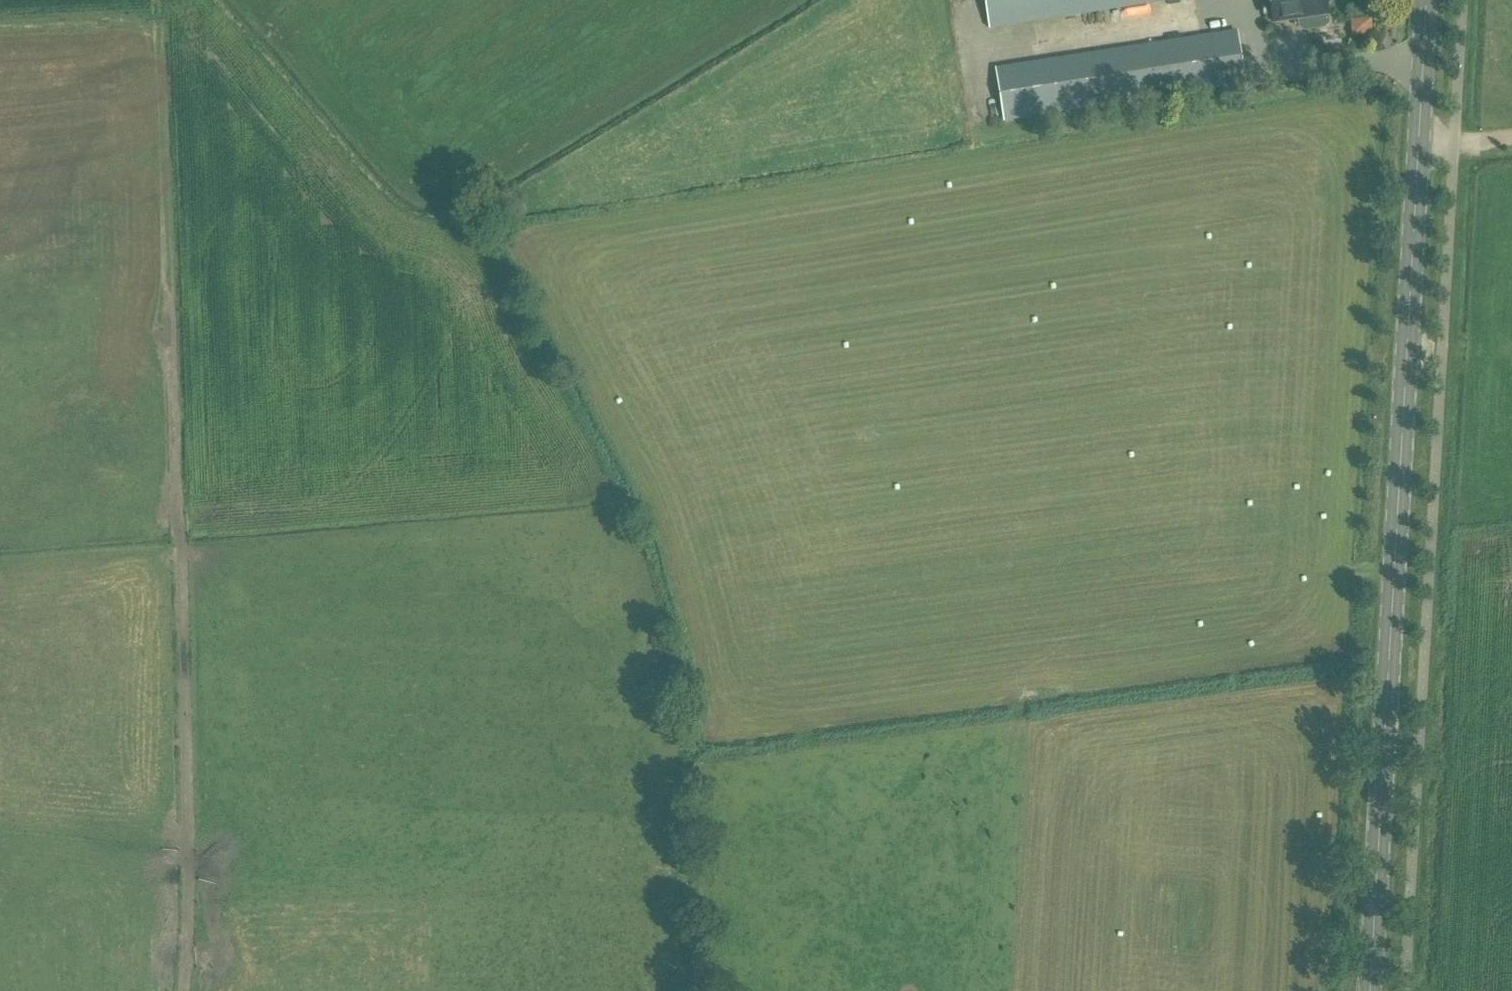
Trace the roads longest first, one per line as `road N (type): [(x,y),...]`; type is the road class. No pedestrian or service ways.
road 1 (tertiary): [(1370,990),(1428,0)]
road 2 (track): [(185,990),(187,750),(156,12)]

